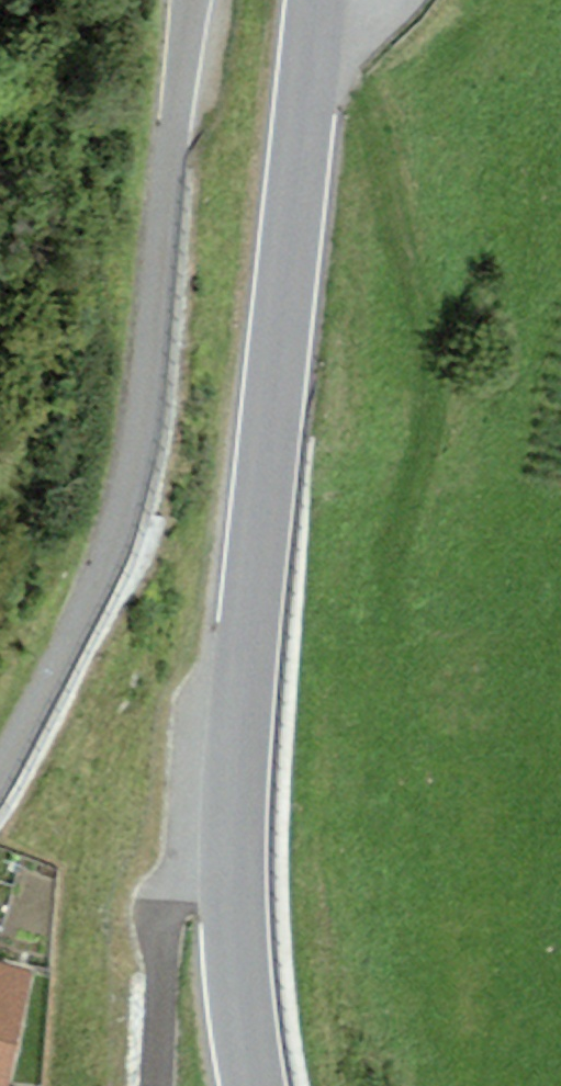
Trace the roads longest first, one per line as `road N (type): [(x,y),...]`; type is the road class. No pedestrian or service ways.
road 1 (tertiary): [(255,1085),(233,872),(234,749),(317,0)]
road 2 (unclassified): [(115,546),(142,427),(193,0)]
road 3 (residential): [(0,777),(115,546)]

